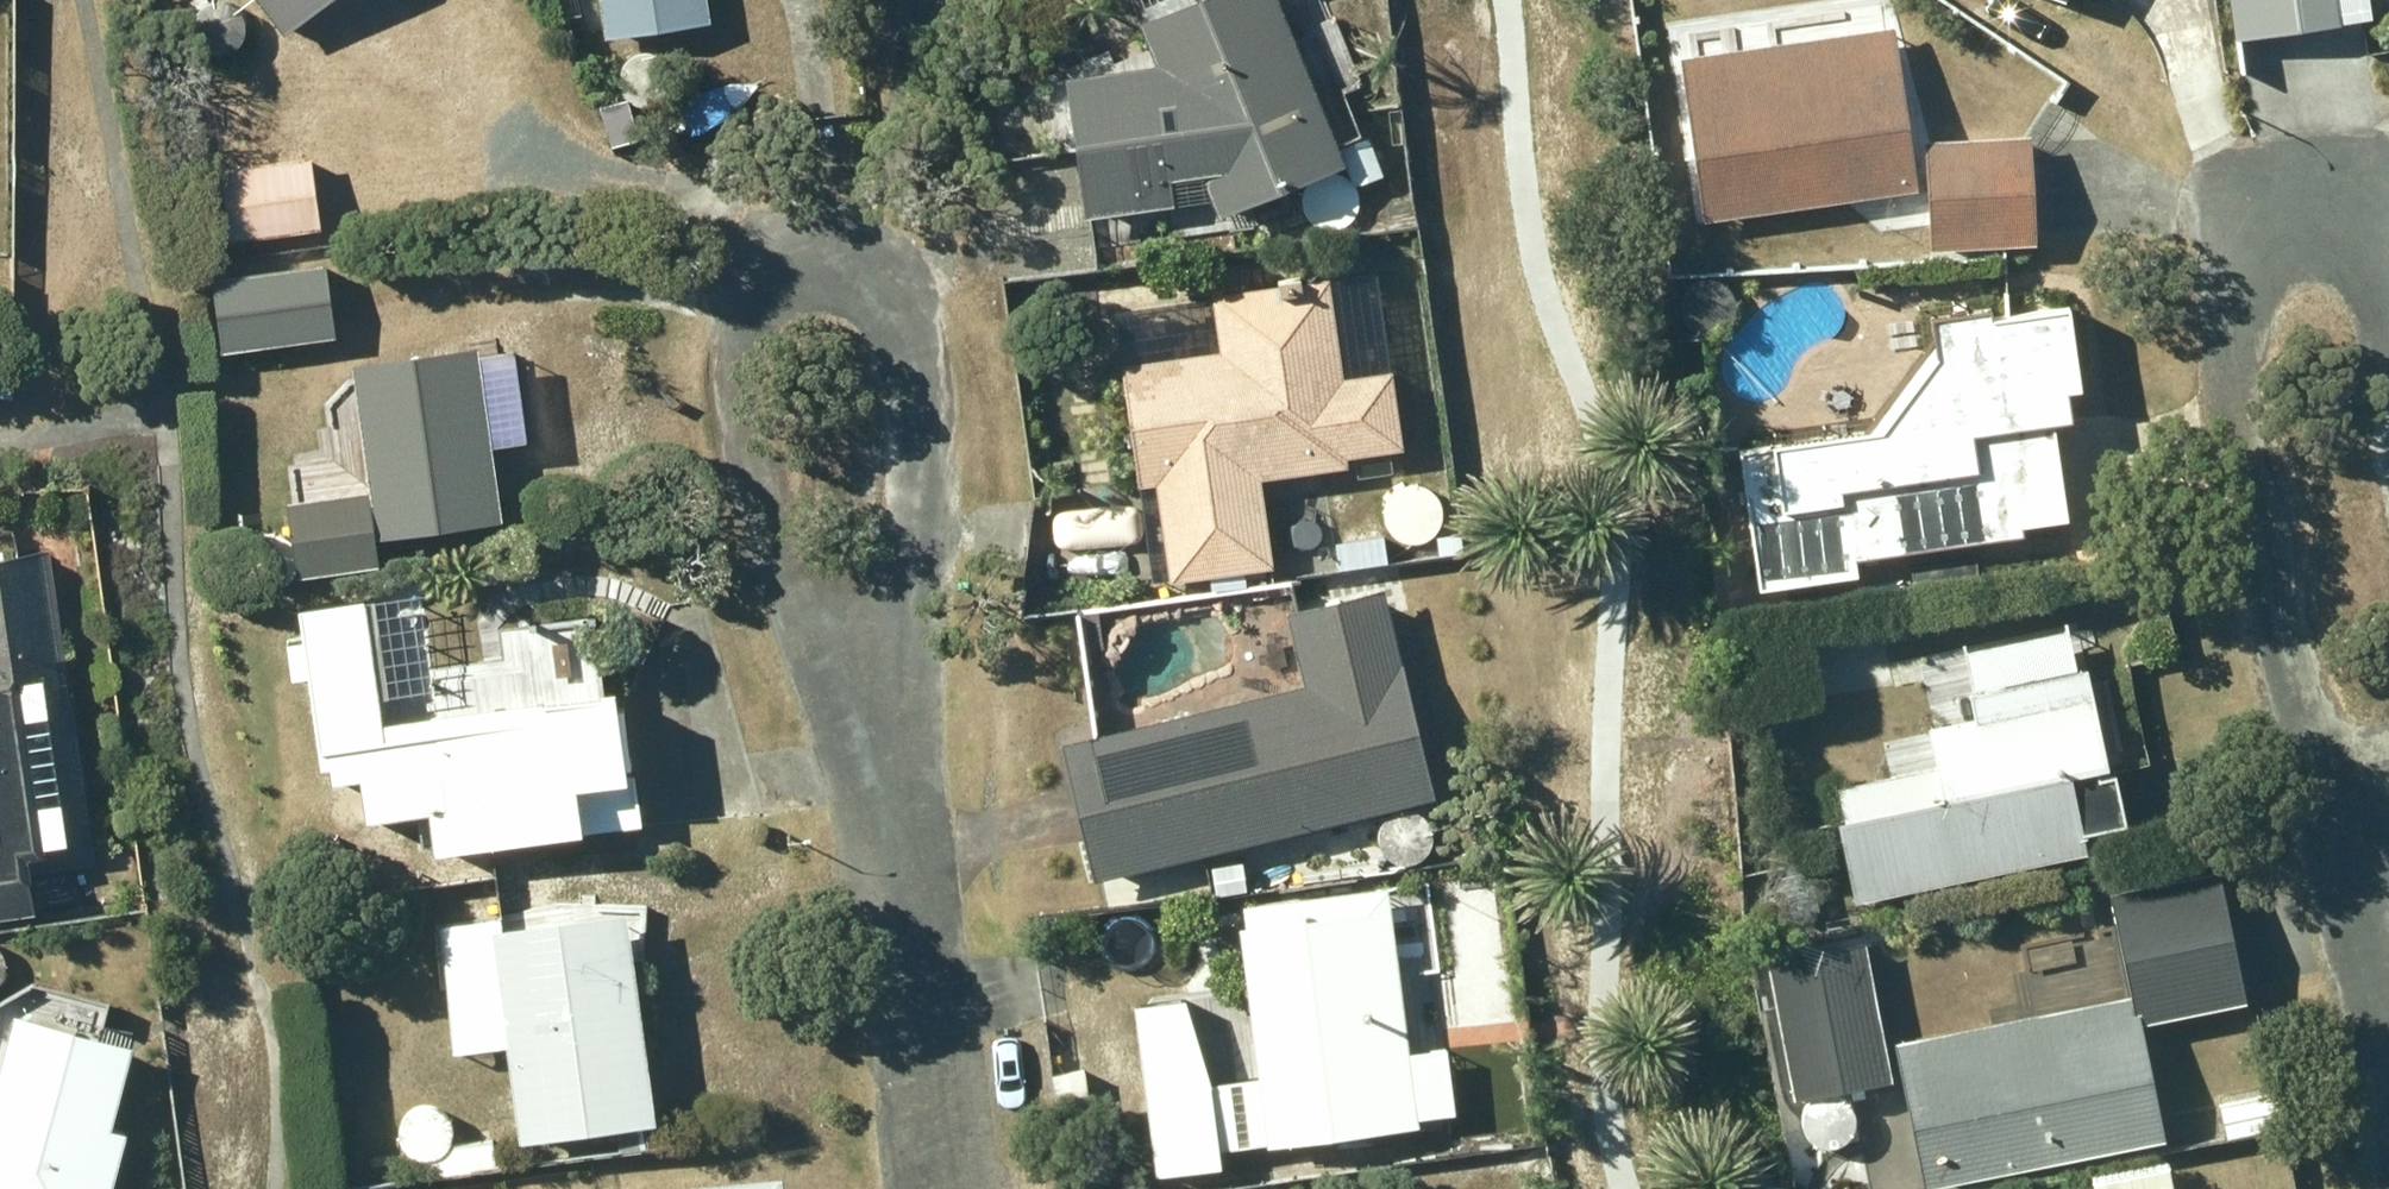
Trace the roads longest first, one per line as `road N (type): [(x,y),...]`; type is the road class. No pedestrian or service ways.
road 1 (residential): [(2388,861),(2320,744),(2276,600),(2234,394),(2233,303),(2241,261),(2259,222),(2287,197)]
road 2 (residential): [(879,743),(782,577),(742,386),(747,326),(765,288),(798,266),(842,262)]
road 3 (residential): [(842,262),(888,280),(905,325),(912,526),(901,651),(879,743)]
road 4 (residential): [(879,743),(940,1188)]
road 5 (residential): [(2287,197),(2323,195),(2359,213),(2383,252),(2388,287)]

